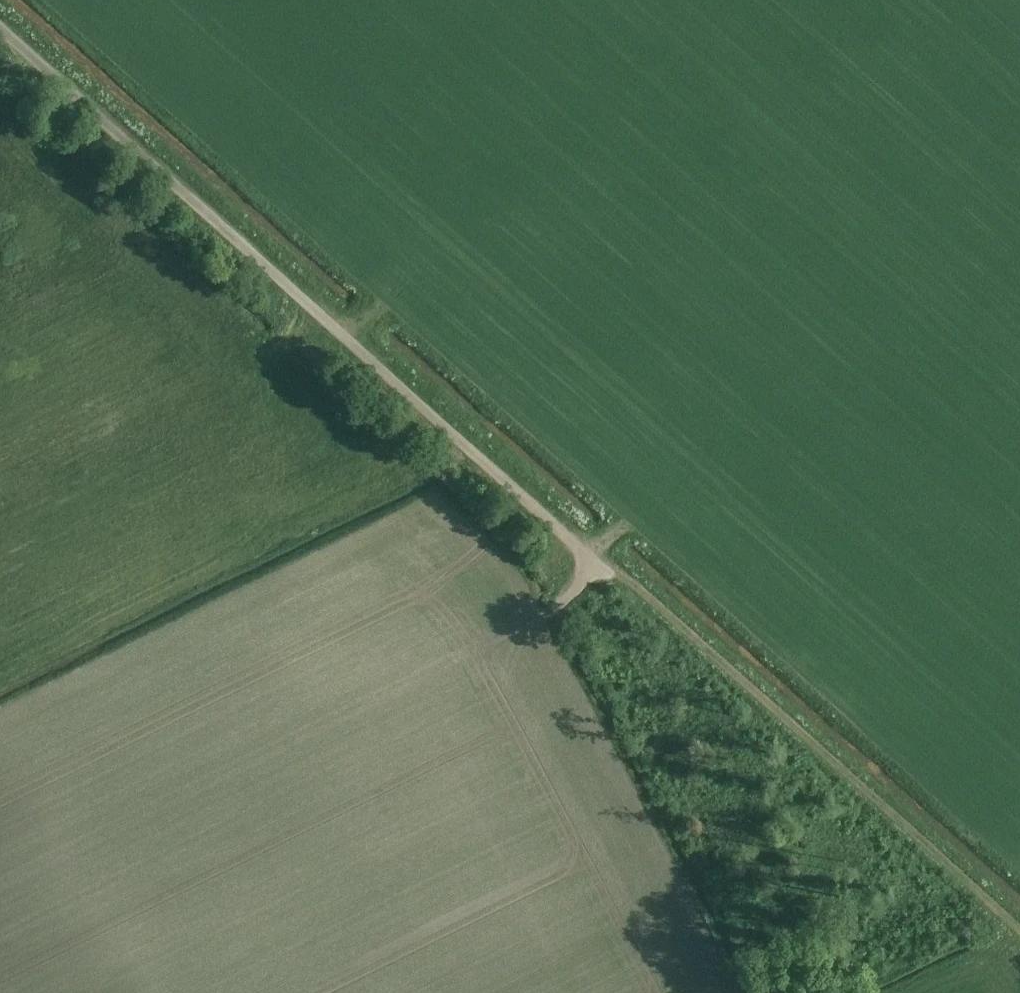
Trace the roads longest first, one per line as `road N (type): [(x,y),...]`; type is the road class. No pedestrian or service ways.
road 1 (unclassified): [(617,576),(0,28)]
road 2 (track): [(617,576),(1019,918)]

